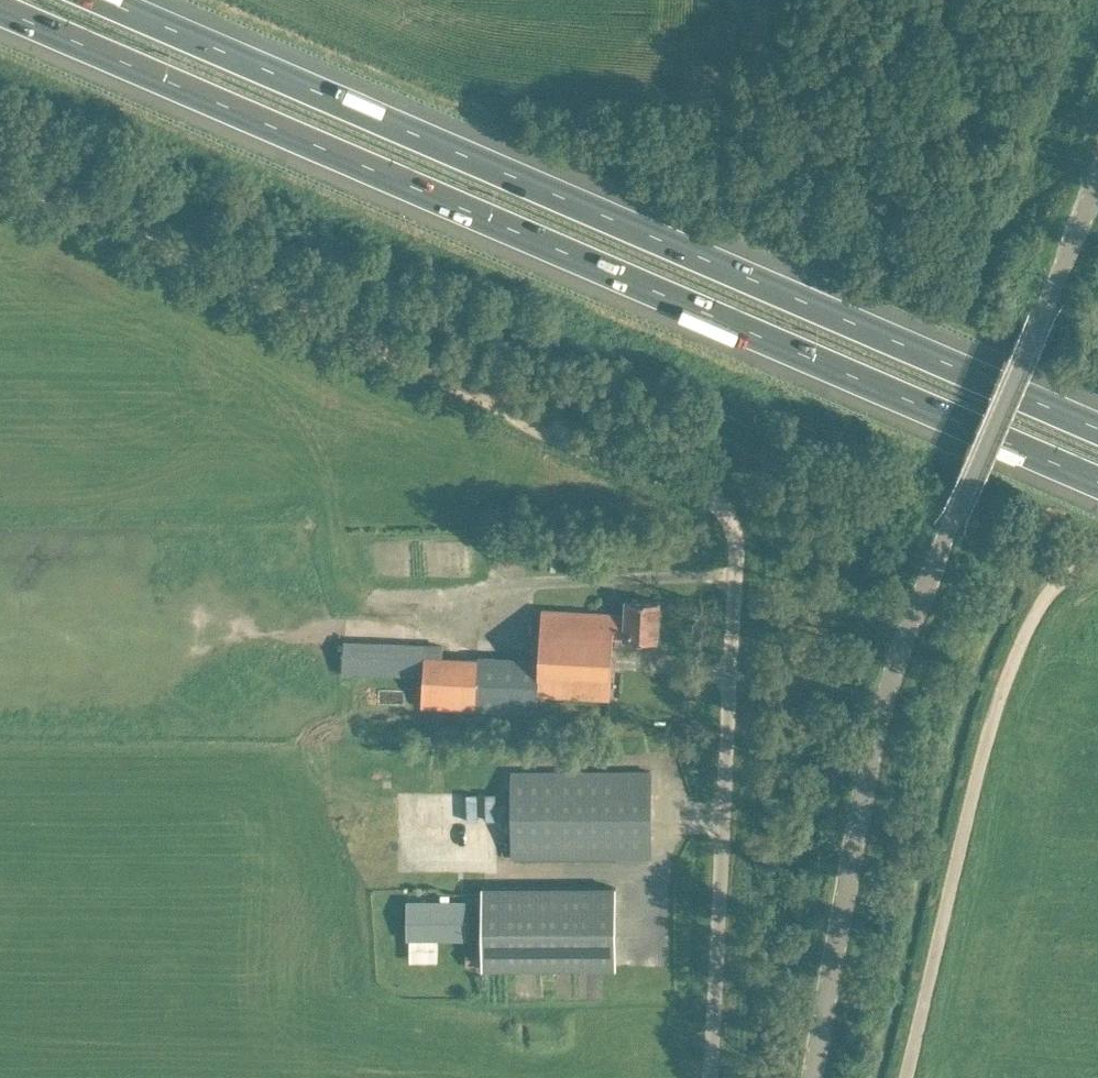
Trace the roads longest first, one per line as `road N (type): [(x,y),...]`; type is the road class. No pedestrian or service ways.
road 1 (motorway): [(0,4),(1097,478)]
road 2 (motorway): [(1097,412),(147,0)]
road 3 (unclassified): [(968,490),(898,676),(821,1077)]
road 4 (unclassified): [(909,1077),(996,715),(1049,593),(1073,573),(1097,573)]
road 5 (unclassified): [(721,1077),(743,538)]
road 6 (track): [(0,172),(441,377),(471,399)]
road 7 (unclassified): [(968,490),(1097,182)]
road 8 (track): [(743,538),(693,502),(471,399)]

